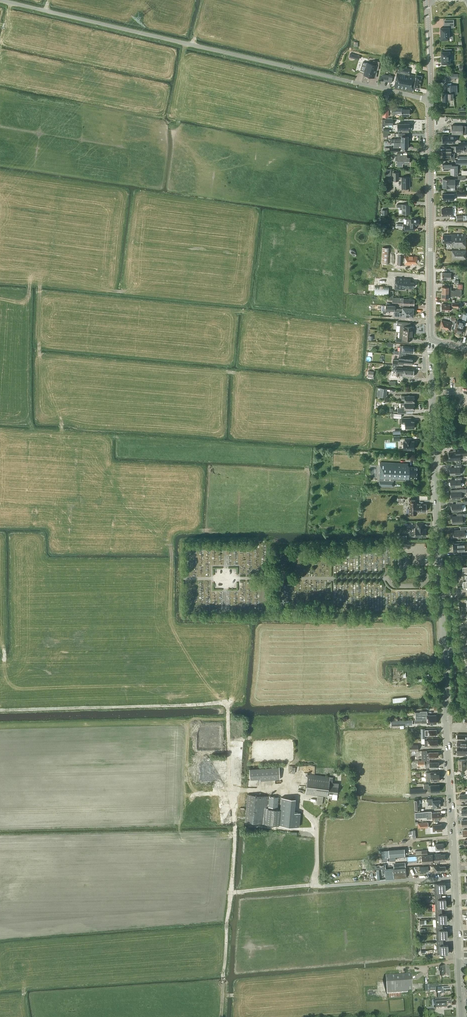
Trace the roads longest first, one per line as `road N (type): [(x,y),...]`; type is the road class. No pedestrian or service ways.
road 1 (unclassified): [(430,99),(0,0)]
road 2 (tertiary): [(462,1016),(444,651)]
road 3 (track): [(221,1016),(235,824),(227,705)]
road 4 (tertiary): [(441,593),(434,340)]
road 5 (secondary): [(434,340),(430,99)]

